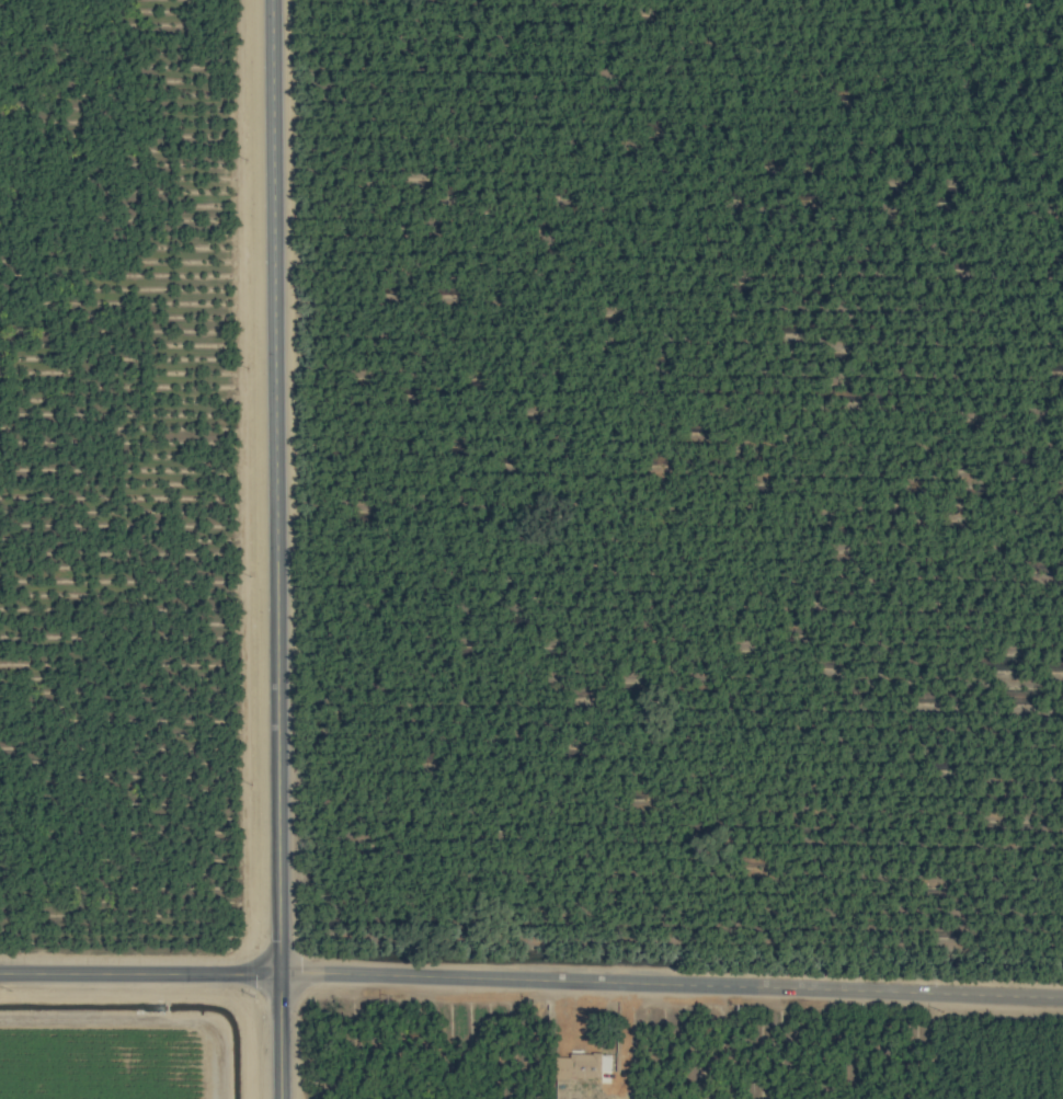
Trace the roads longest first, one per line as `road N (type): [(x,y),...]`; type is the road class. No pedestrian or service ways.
road 1 (secondary): [(275,0),(285,1098)]
road 2 (tertiary): [(0,968),(1062,994)]

